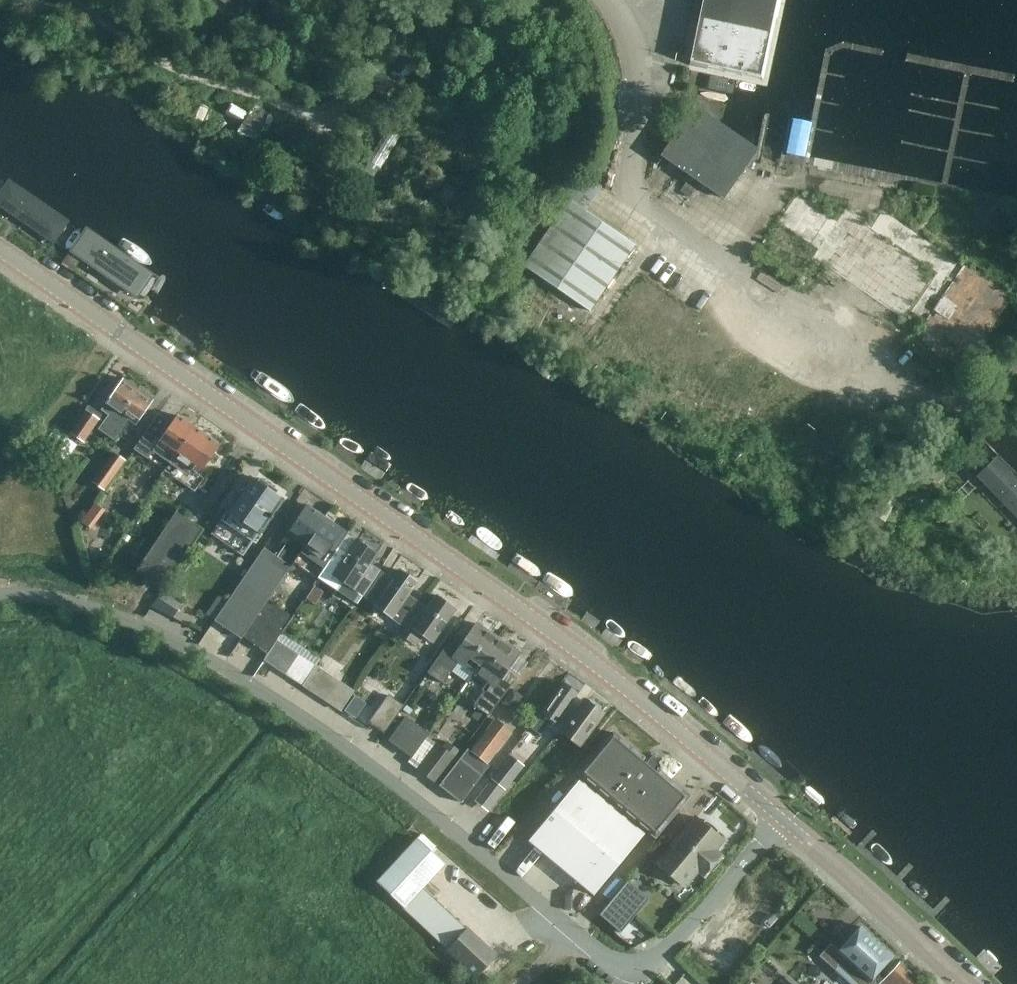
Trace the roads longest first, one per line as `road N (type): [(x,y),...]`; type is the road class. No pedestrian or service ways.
road 1 (tertiary): [(782,814),(619,680),(0,248)]
road 2 (unclassified): [(782,814),(660,954),(631,967),(607,960),(362,753),(238,674),(92,607),(0,595)]
road 3 (unclassified): [(950,409),(635,192),(642,116),(631,49),(603,0)]
road 4 (tertiary): [(966,983),(782,814)]

